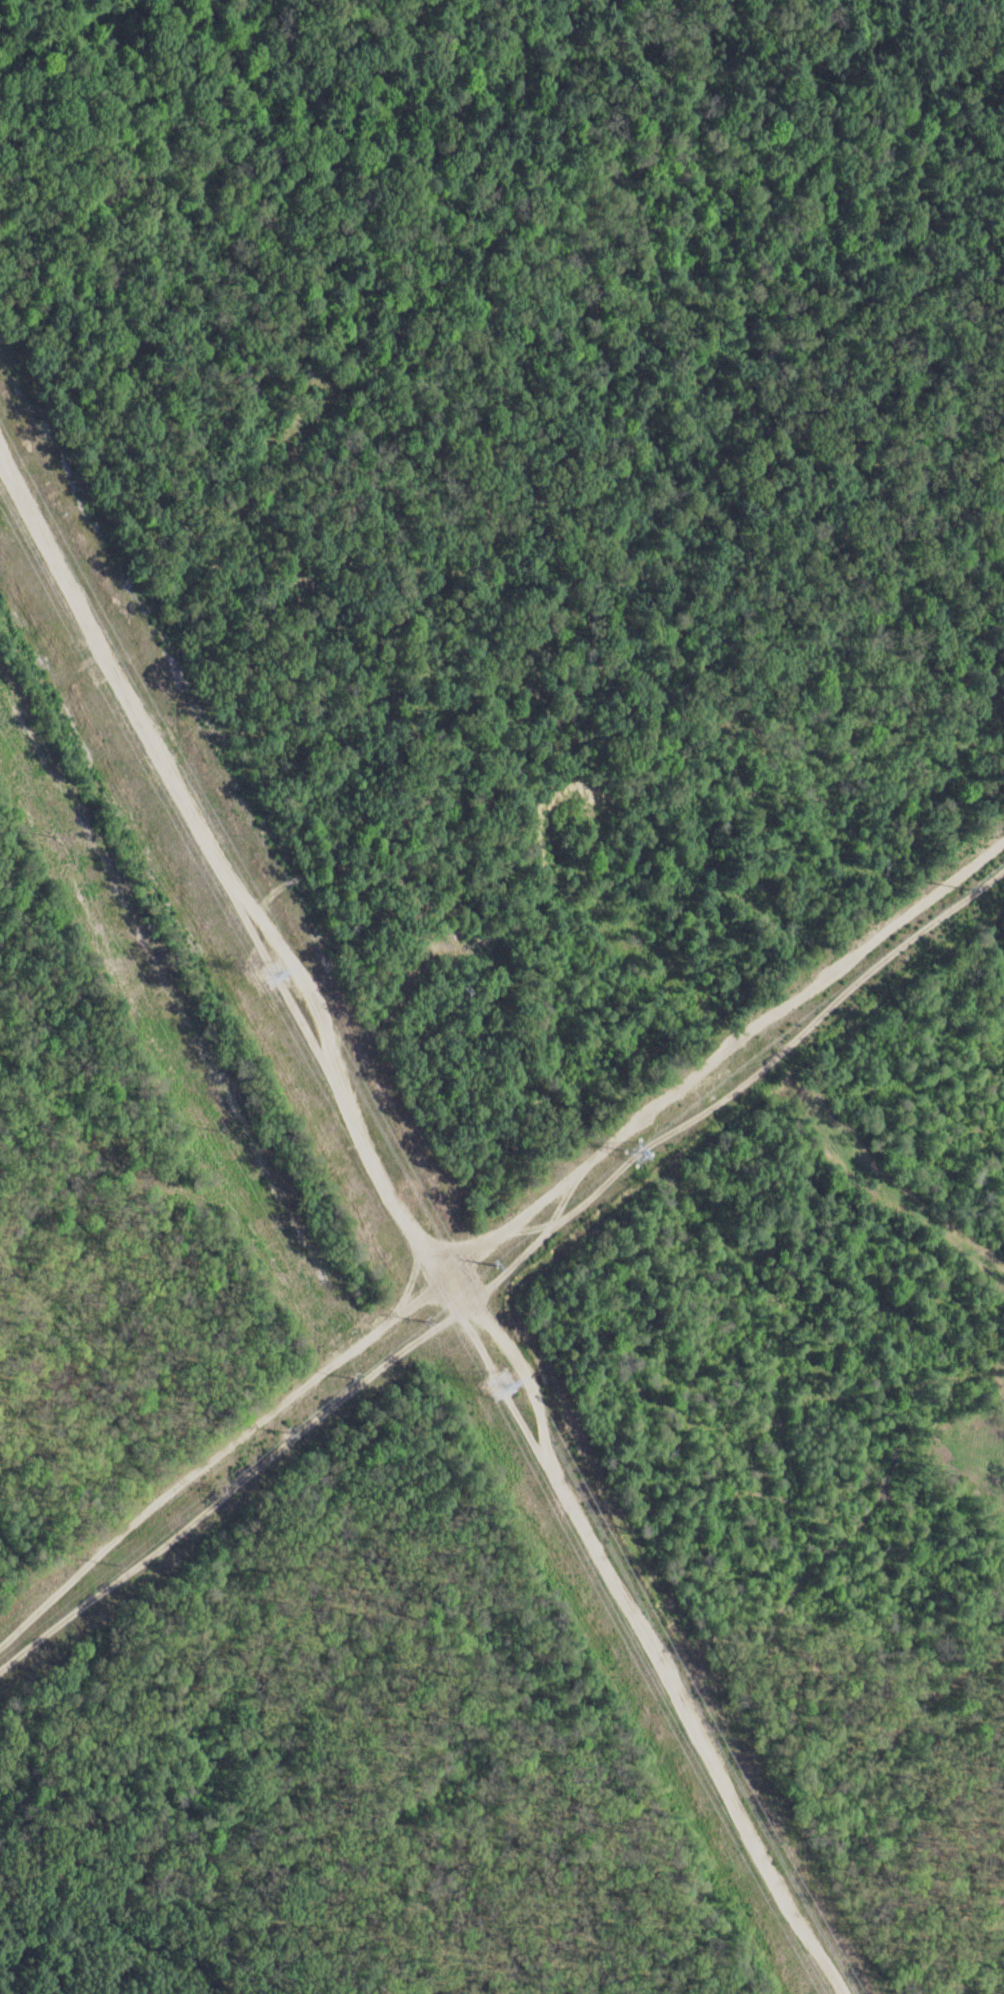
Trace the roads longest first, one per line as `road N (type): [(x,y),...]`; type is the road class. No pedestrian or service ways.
road 1 (residential): [(0,1638),(1003,844)]

